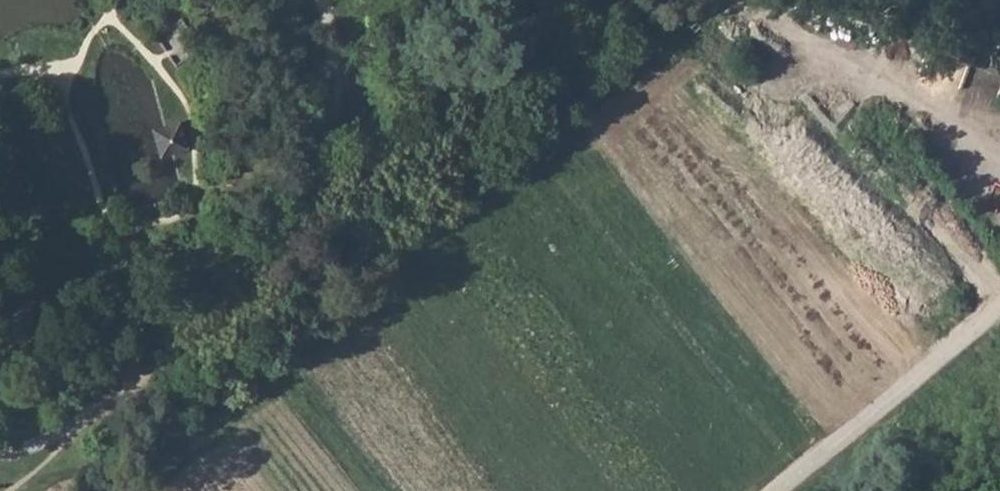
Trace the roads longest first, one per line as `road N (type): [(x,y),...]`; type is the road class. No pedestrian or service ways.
road 1 (track): [(776,490),(999,302)]

